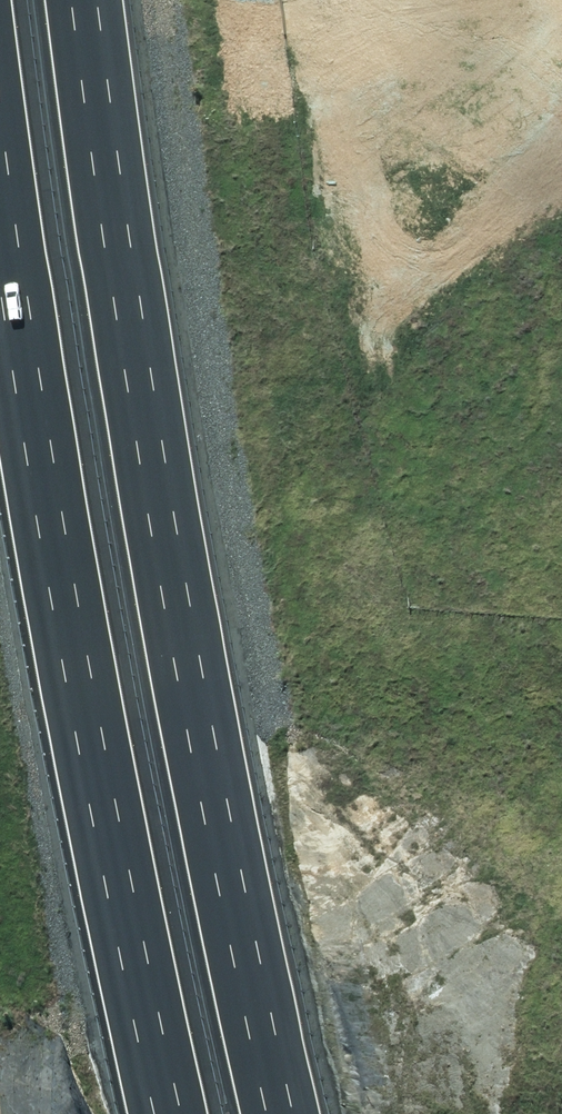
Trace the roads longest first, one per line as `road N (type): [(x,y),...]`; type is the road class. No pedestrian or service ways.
road 1 (motorway): [(91,0),(138,357),(249,963),(285,1113)]
road 2 (motorway): [(169,1113),(14,318),(0,200)]

